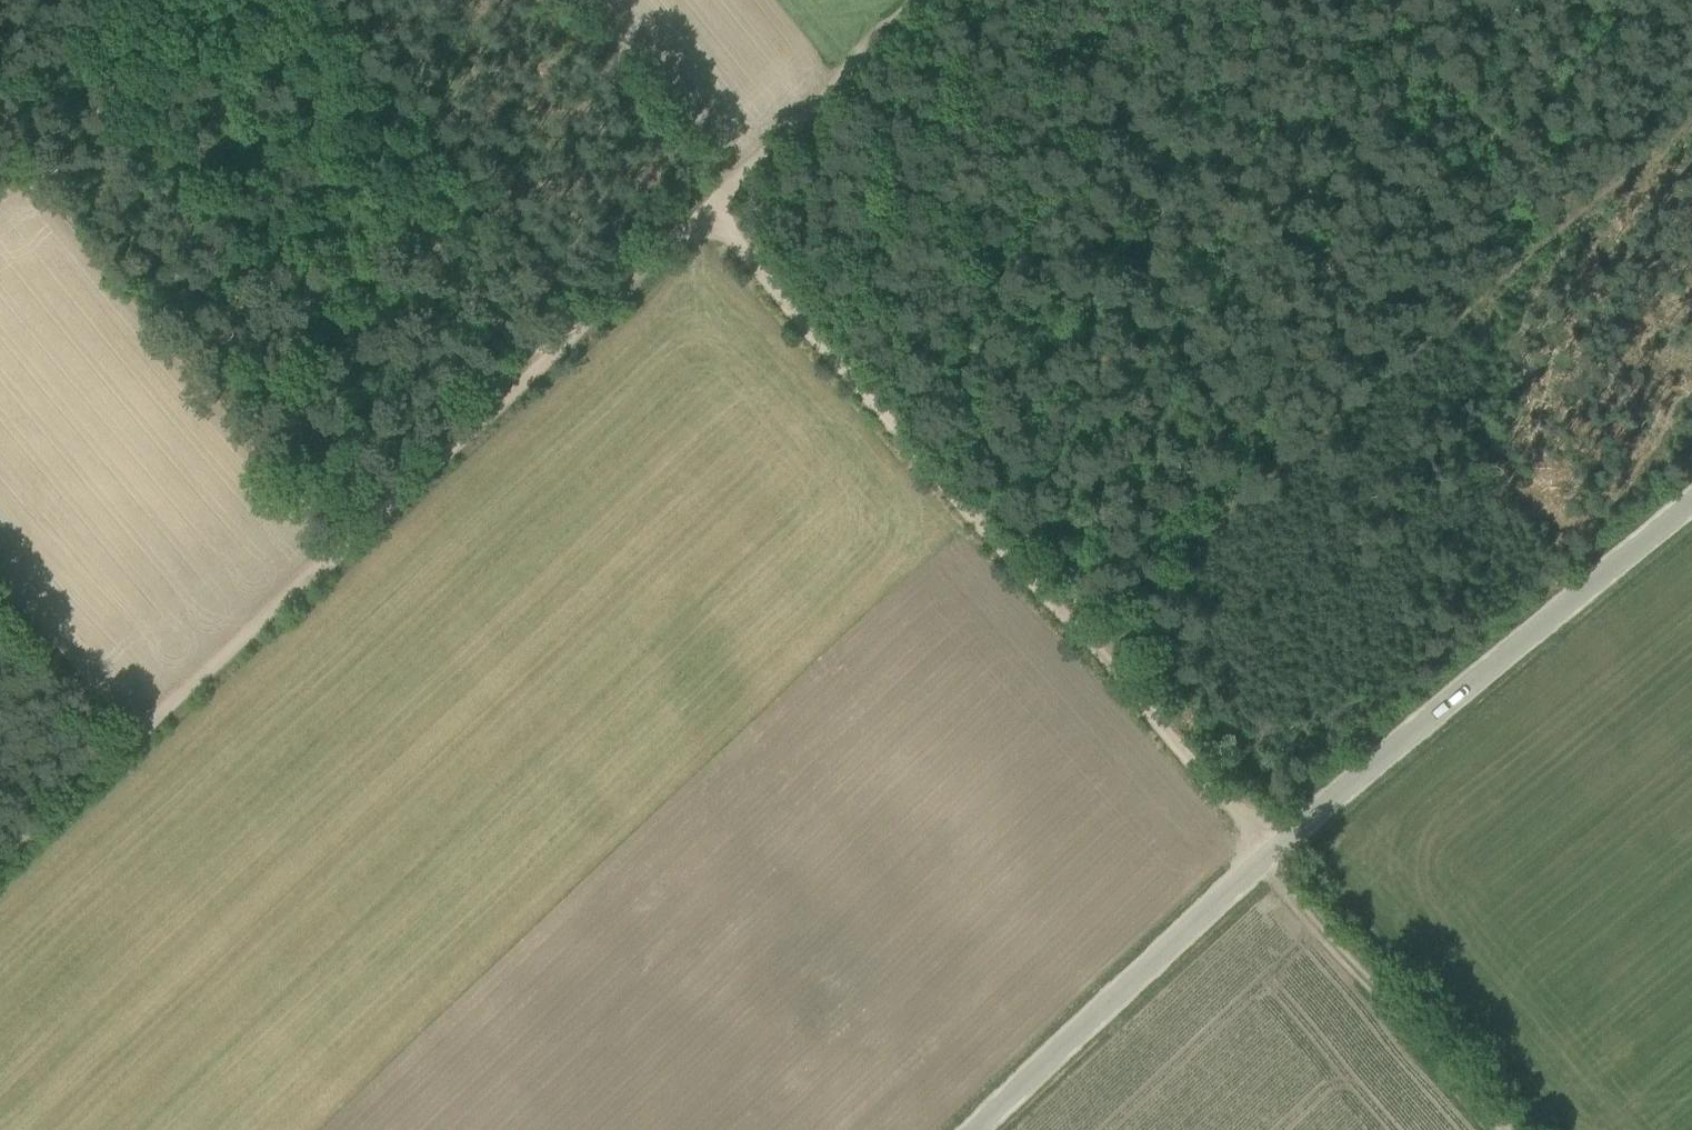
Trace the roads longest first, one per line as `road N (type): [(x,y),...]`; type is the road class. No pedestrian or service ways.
road 1 (track): [(931,0),(0,864)]
road 2 (unclassified): [(976,1129),(1268,854),(1691,501)]
road 3 (track): [(705,209),(1268,854)]
road 4 (track): [(1691,126),(1086,640)]
road 5 (track): [(232,0),(535,372)]
road 6 (track): [(1503,1129),(1283,882),(1268,854)]
road 7 (track): [(1575,224),(1375,0)]
road 8 (track): [(284,68),(86,95),(0,96)]
road 9 (track): [(144,735),(0,576)]

